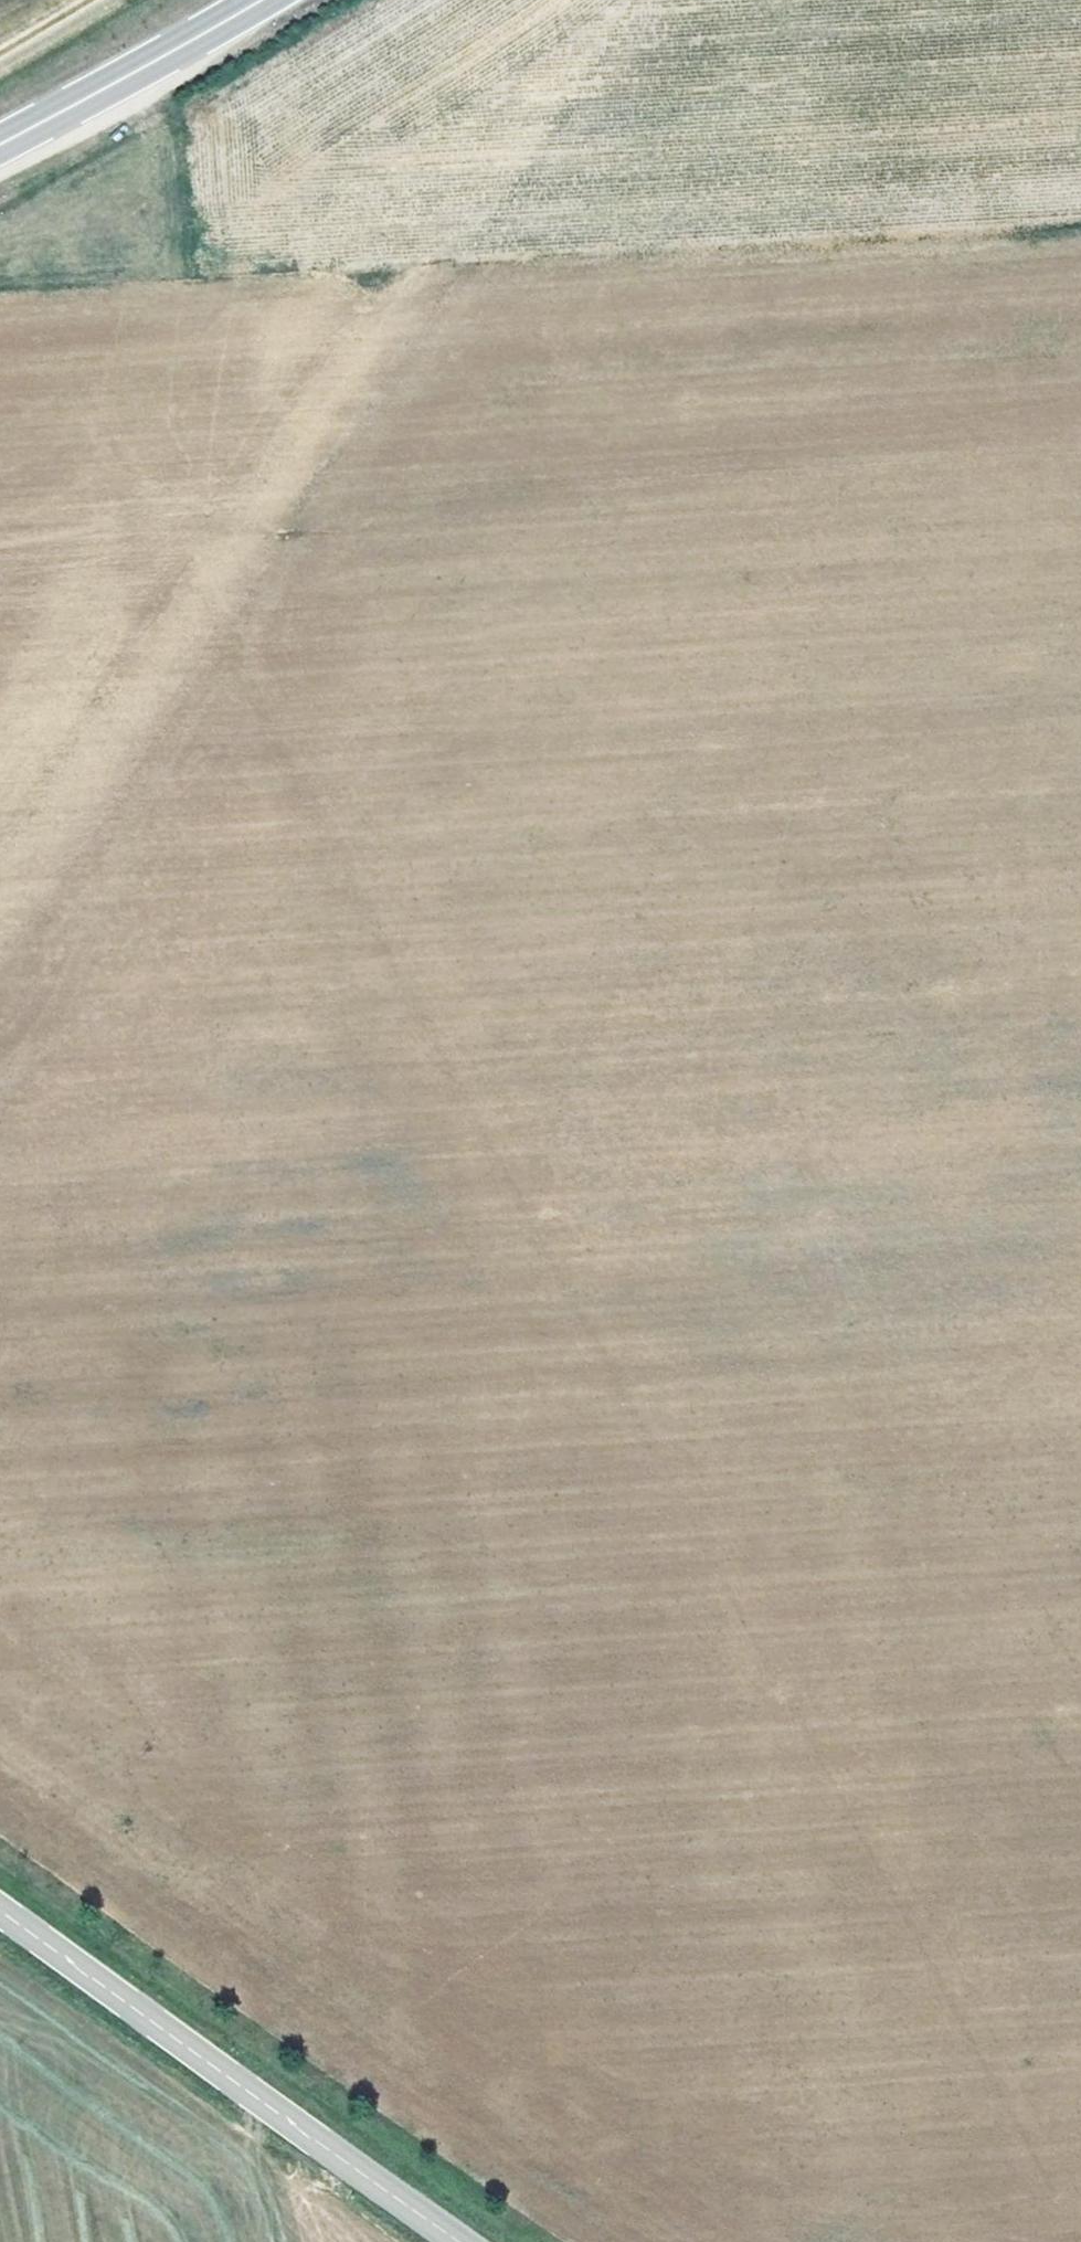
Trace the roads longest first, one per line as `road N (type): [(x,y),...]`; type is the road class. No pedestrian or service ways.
road 1 (unclassified): [(0,1916),(449,2241)]
road 2 (secondary): [(262,0),(0,146)]

